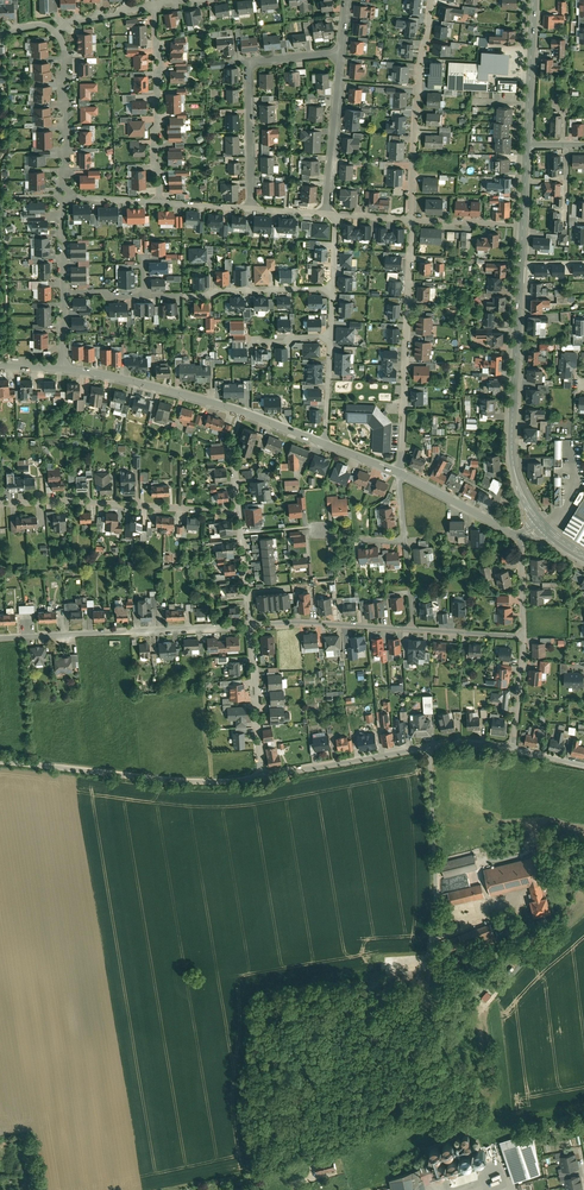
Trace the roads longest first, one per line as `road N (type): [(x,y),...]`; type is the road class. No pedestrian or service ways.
road 1 (secondary): [(544,527),(515,467),(523,226)]
road 2 (residential): [(261,781),(191,784),(0,762)]
road 3 (residential): [(513,751),(448,744),(261,781)]
road 4 (residential): [(412,220),(400,474)]
road 5 (residential): [(251,626),(0,639)]
road 6 (residential): [(0,506),(71,501),(240,513)]
road 7 (residential): [(341,53),(249,63),(252,209)]
road 8 (residential): [(432,0),(419,71),(412,220)]
road 9 (residential): [(156,6),(160,202)]
road 10 (residential): [(144,297),(333,290)]
road 11 (residential): [(64,369),(241,412)]
road 12 (residential): [(57,33),(68,132),(62,196)]
road 13 (residential): [(414,631),(251,626)]
road 14 (residential): [(341,53),(326,214)]
road 15 (residential): [(251,626),(261,781)]
road 16 (secondary): [(527,146),(533,0)]
road 17 (residential): [(400,474),(520,537)]

